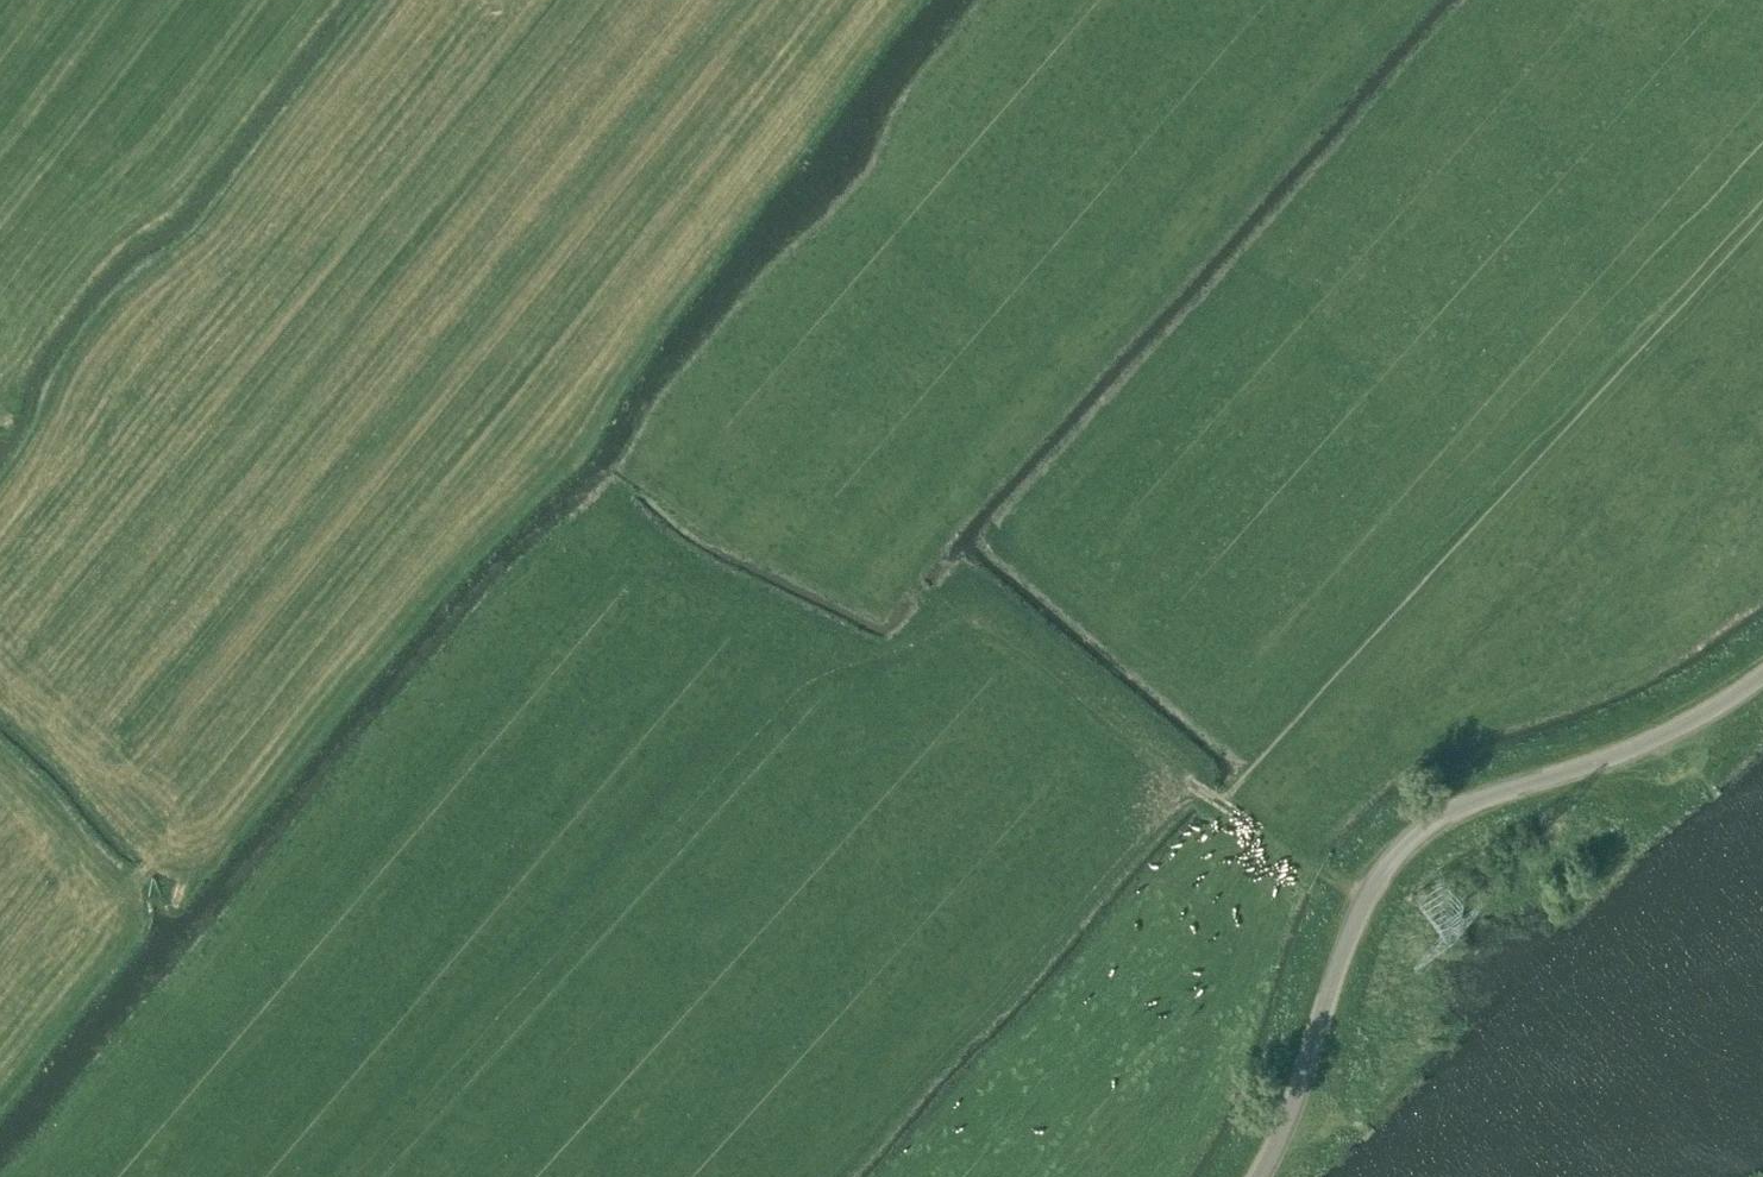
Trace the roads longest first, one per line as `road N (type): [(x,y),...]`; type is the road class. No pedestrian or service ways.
road 1 (unclassified): [(1257,1176),(1297,1091),(1355,913),(1406,840),(1463,804),(1656,739),(1762,677)]

